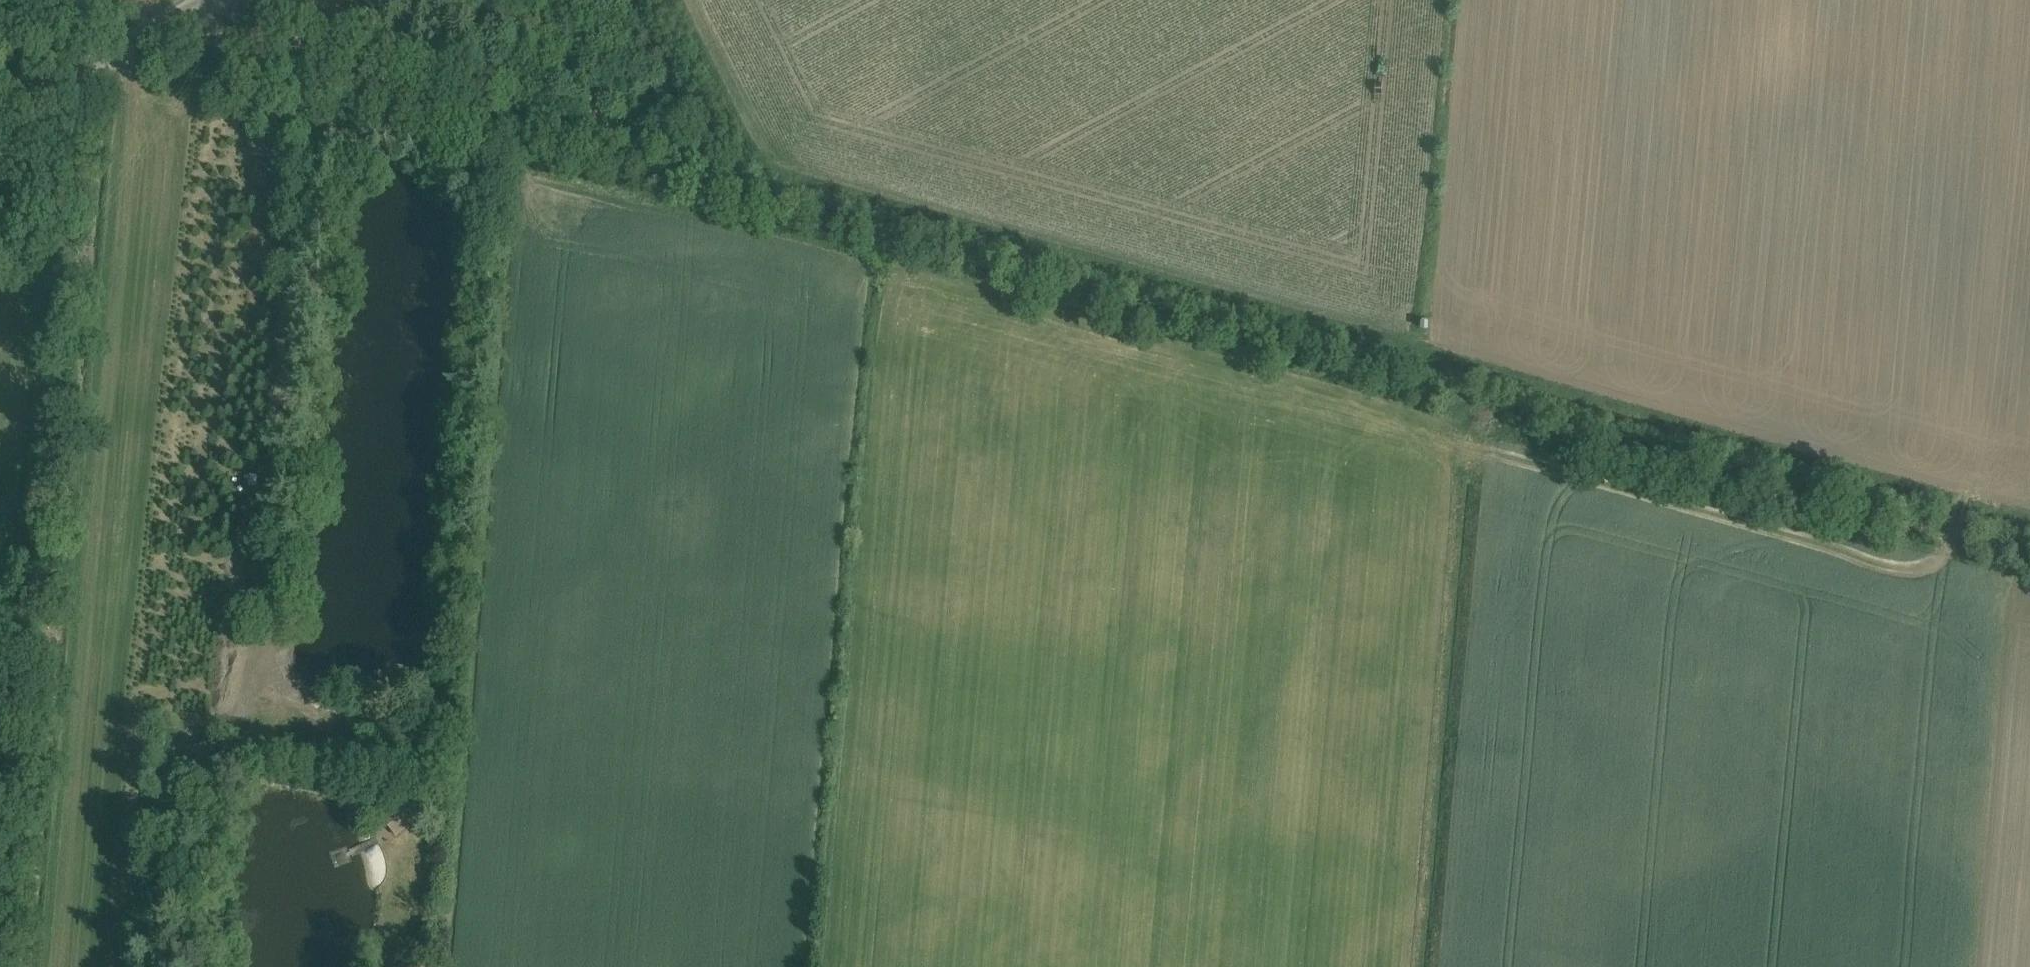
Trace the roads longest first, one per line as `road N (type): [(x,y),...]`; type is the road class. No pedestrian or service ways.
road 1 (unclassified): [(225,0),(0,122)]

